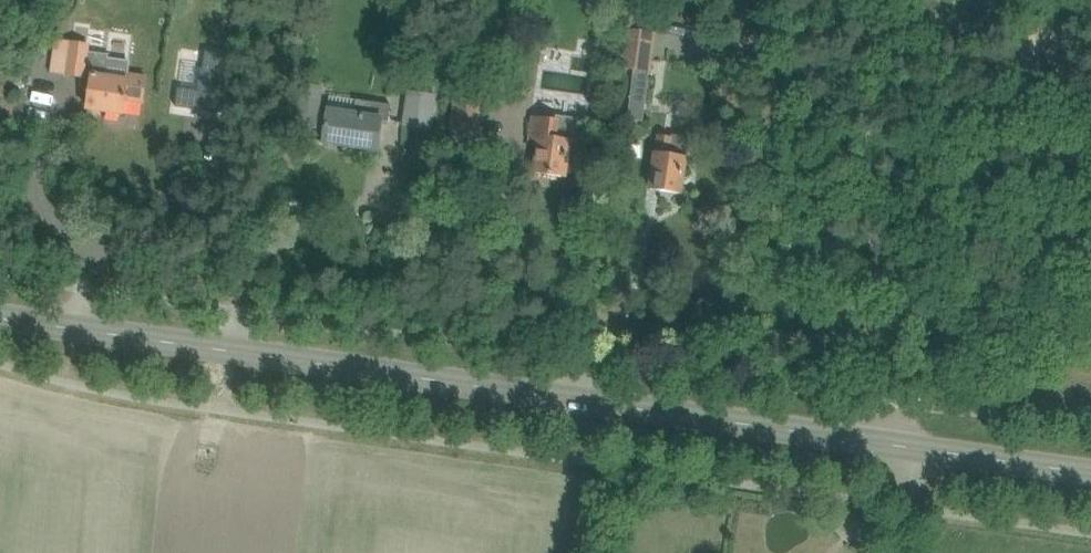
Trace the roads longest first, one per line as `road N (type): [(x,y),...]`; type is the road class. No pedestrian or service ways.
road 1 (secondary): [(1090,473),(0,318)]

